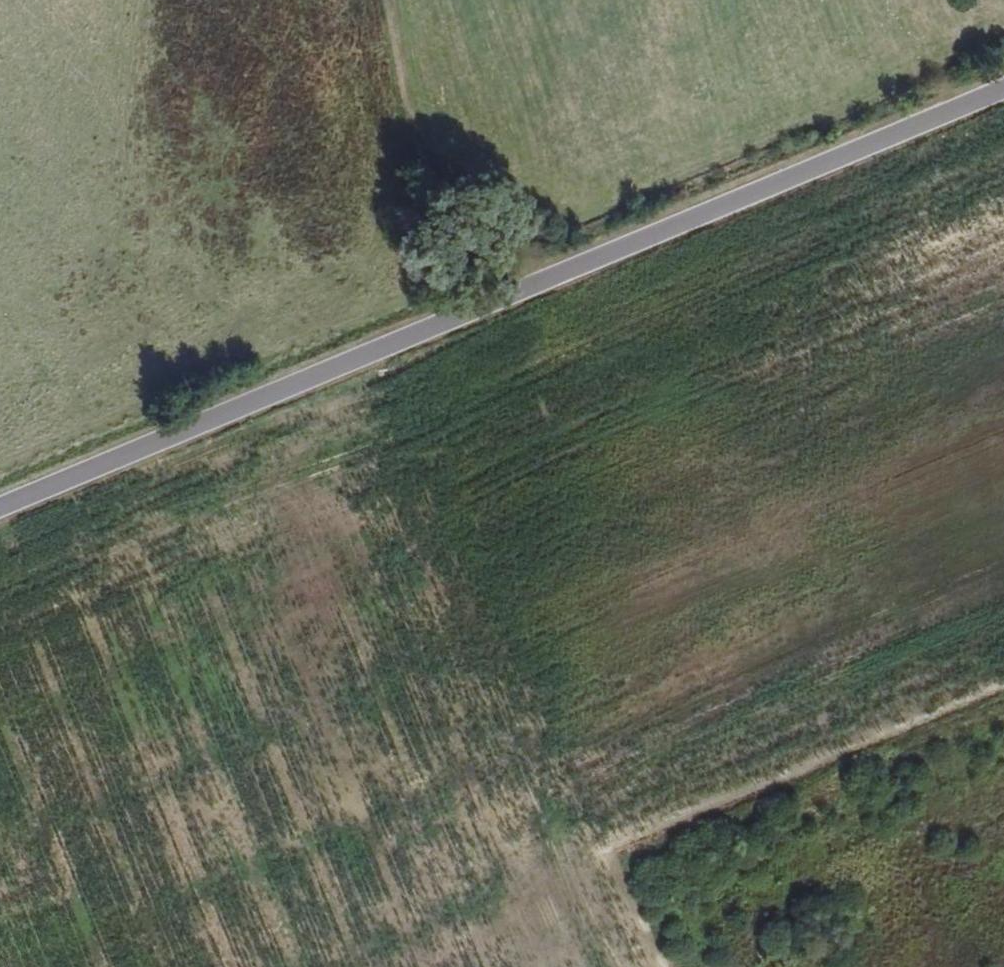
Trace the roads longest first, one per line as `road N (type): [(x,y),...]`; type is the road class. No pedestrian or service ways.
road 1 (unclassified): [(0,508),(1003,90)]

